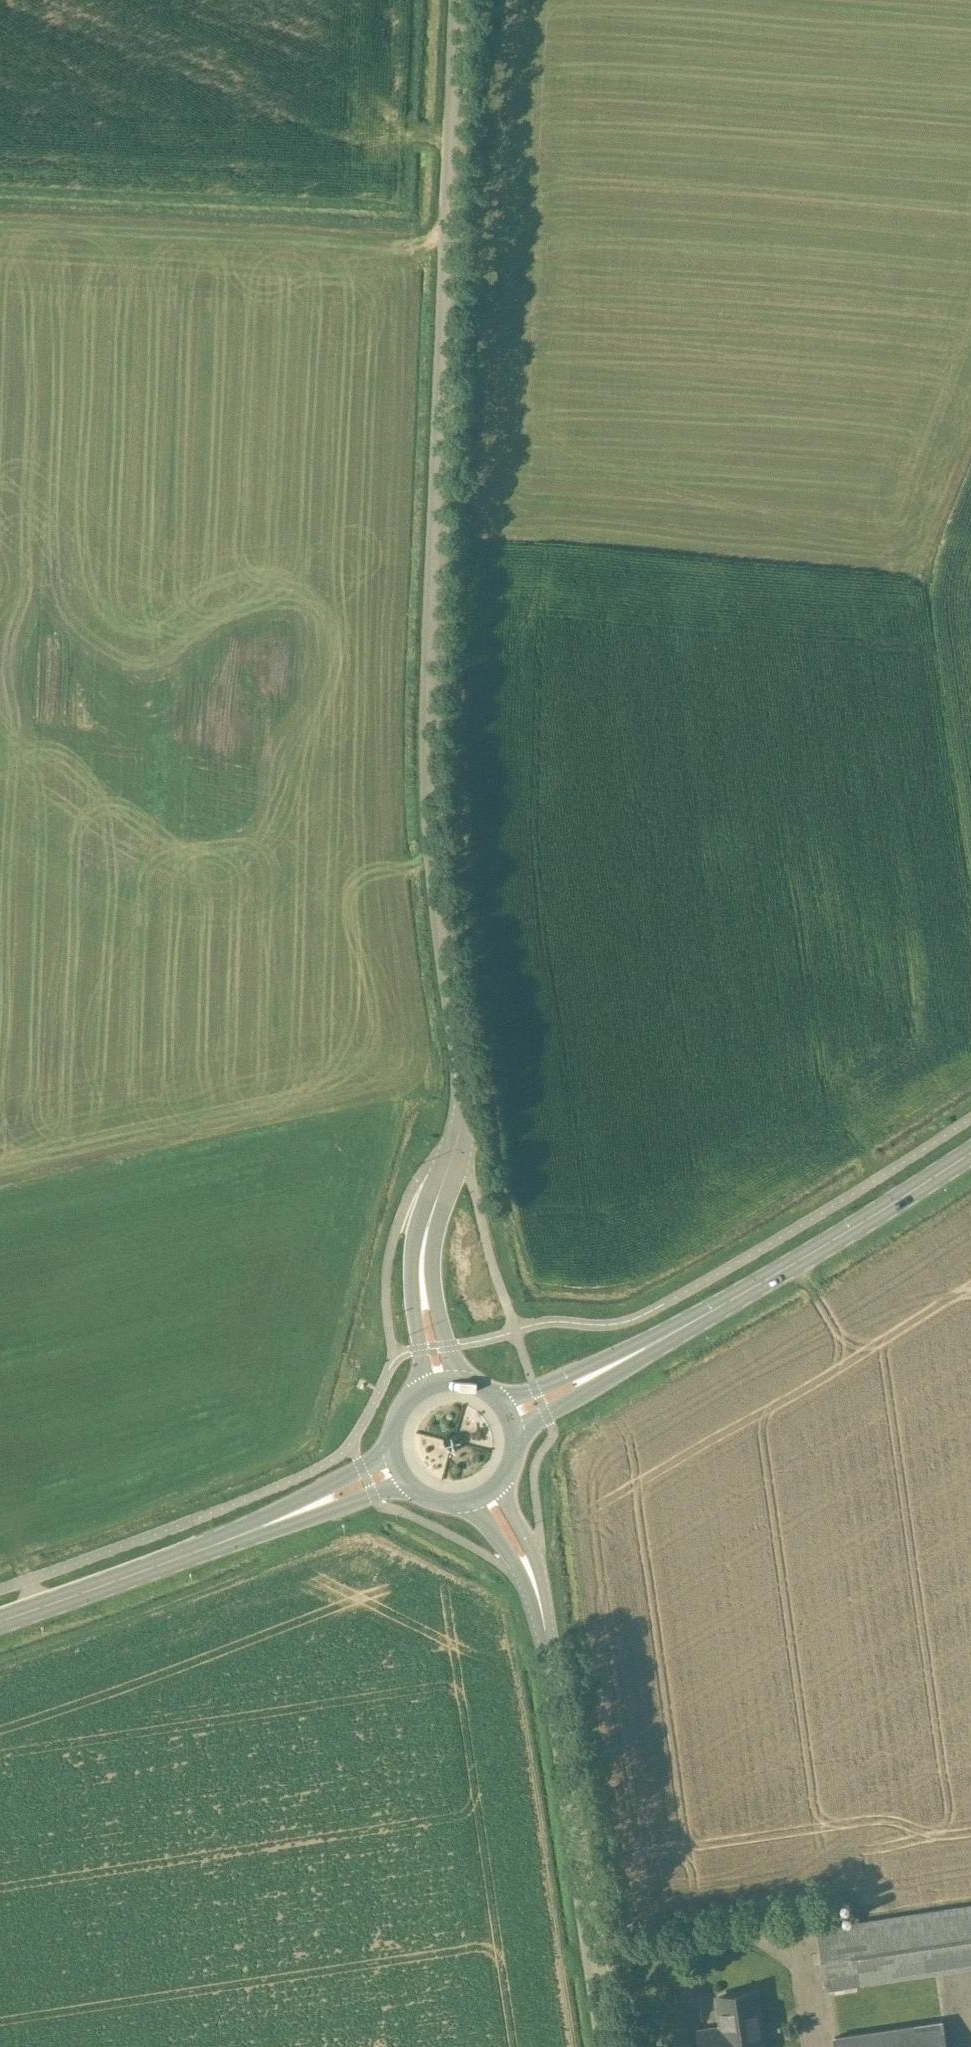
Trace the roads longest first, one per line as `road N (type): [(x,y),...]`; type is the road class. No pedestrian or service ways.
road 1 (tertiary): [(445,1381),(425,1245),(457,1166),(467,1112),(425,832),(464,0)]
road 2 (secondary): [(512,1416),(885,1212),(970,1153)]
road 3 (tertiary): [(608,2046),(542,1613)]
road 4 (secondary): [(402,1470),(0,1621)]
road 5 (tertiary): [(542,1613),(537,1561),(500,1483)]
road 6 (tertiary): [(467,1503),(542,1613)]

